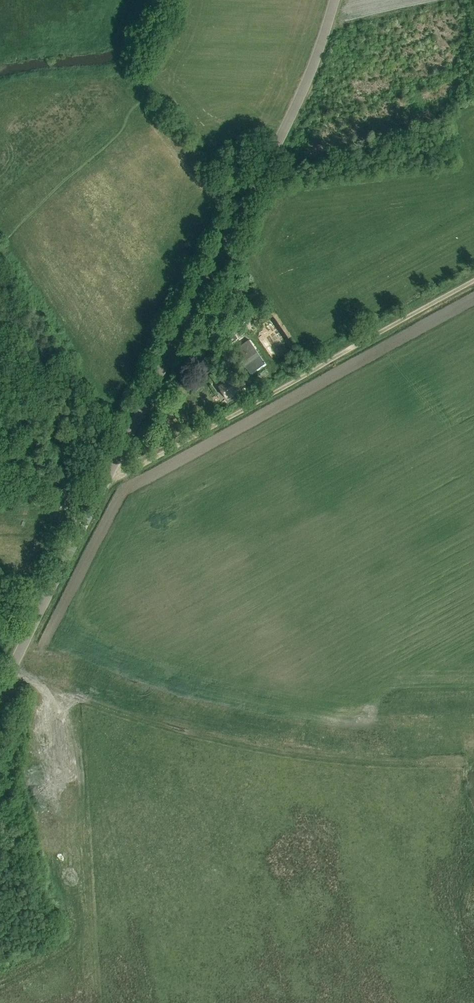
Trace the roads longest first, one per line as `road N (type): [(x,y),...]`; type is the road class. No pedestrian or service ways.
road 1 (tertiary): [(0,692),(300,95),(333,0)]
road 2 (track): [(12,669),(49,689),(263,749),(349,763),(466,763)]
road 3 (track): [(113,466),(135,466),(473,280)]

